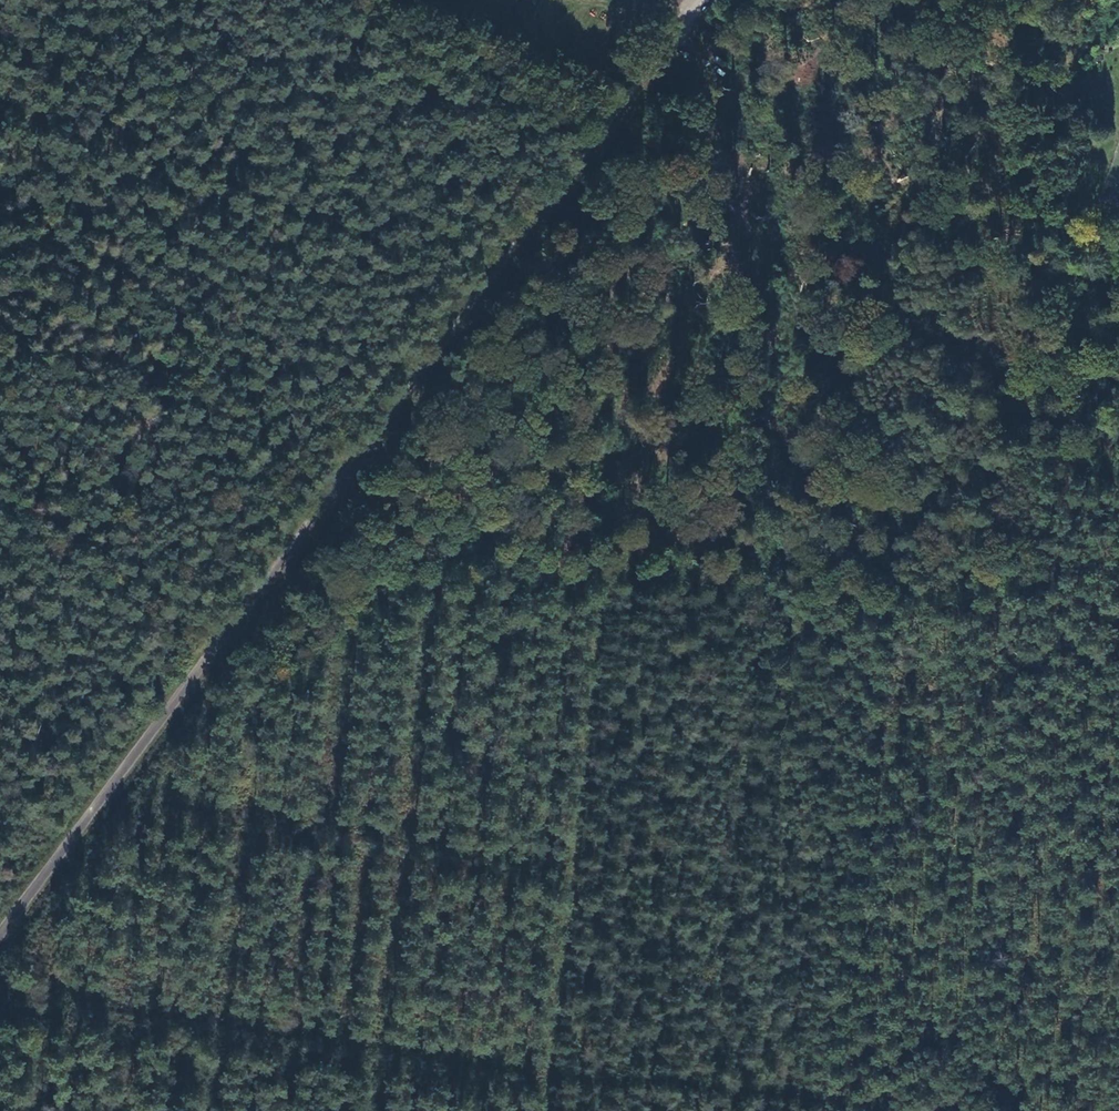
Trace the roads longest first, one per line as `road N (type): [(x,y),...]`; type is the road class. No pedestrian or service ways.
road 1 (track): [(0,936),(705,0)]

